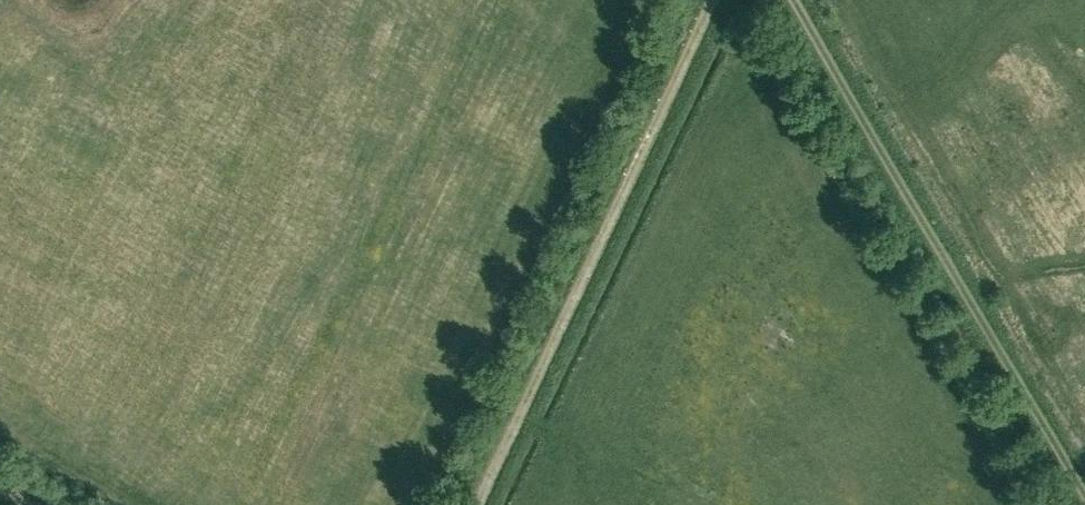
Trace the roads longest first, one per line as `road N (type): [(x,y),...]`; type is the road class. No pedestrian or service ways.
road 1 (unclassified): [(1084,504),(786,0)]
road 2 (residential): [(721,0),(478,504)]

